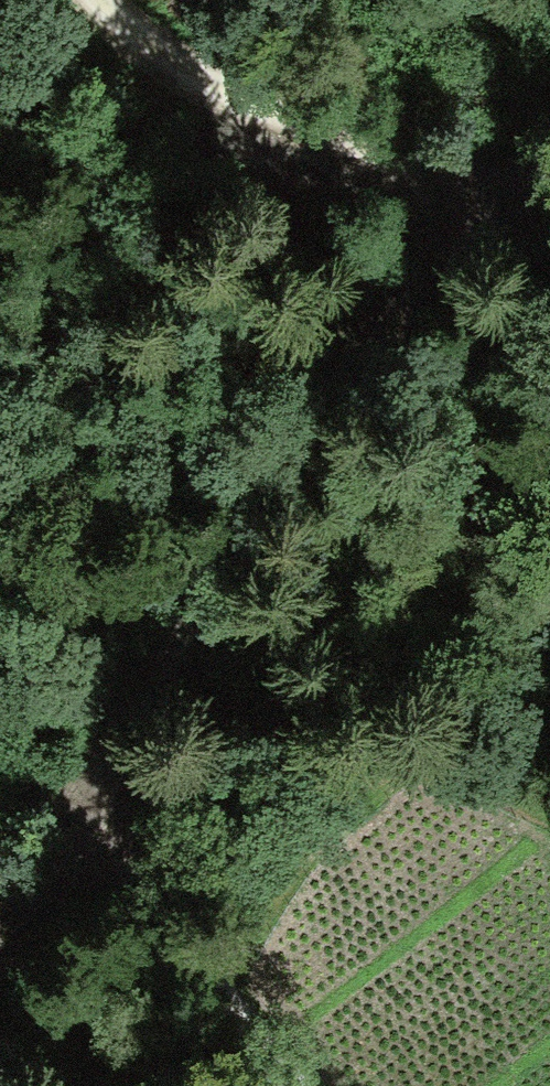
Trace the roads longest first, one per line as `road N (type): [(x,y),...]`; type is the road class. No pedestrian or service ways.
road 1 (track): [(451,186),(151,618),(100,739),(103,835),(337,1085)]
road 2 (track): [(107,0),(243,93),(451,186),(549,176)]
road 3 (track): [(103,835),(0,1010)]

